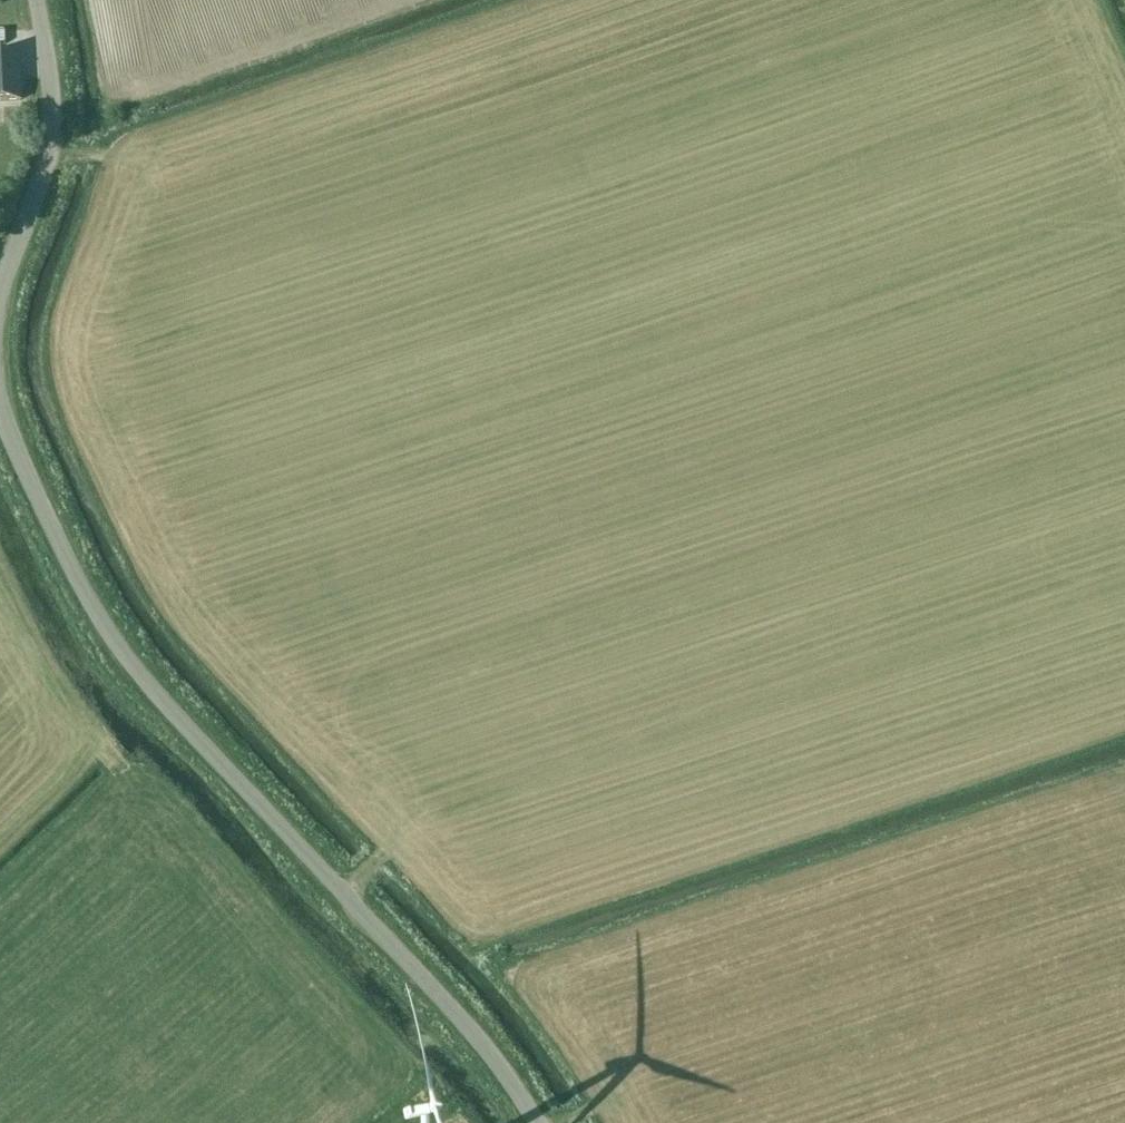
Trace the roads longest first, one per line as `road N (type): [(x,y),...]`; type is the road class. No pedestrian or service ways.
road 1 (unclassified): [(544,1122),(384,934),(148,683),(73,568),(19,452),(0,387)]
road 2 (unclassified): [(0,299),(52,113),(35,0)]

